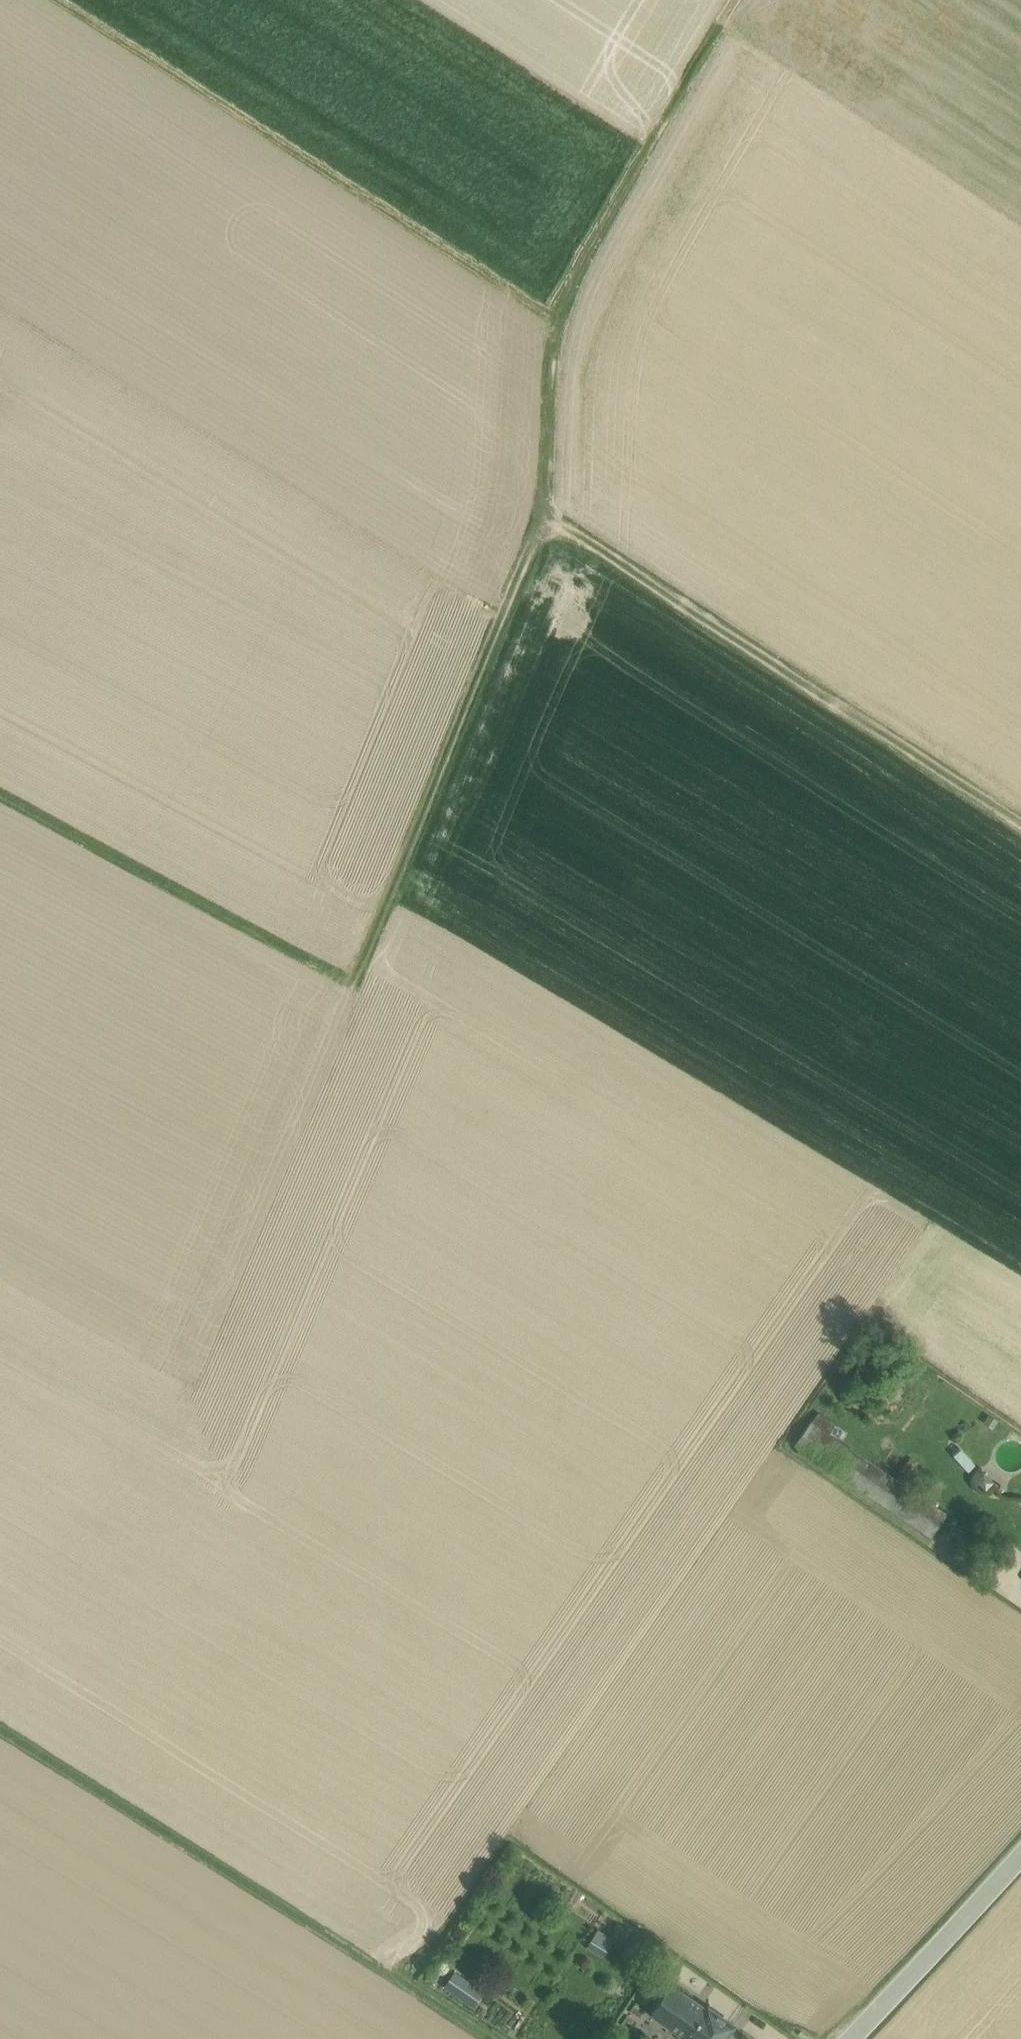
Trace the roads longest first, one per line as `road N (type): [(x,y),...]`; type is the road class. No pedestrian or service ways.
road 1 (track): [(489,2038),(0,1730)]
road 2 (track): [(1020,822),(546,523)]
road 3 (tertiary): [(854,2038),(1020,1857)]

